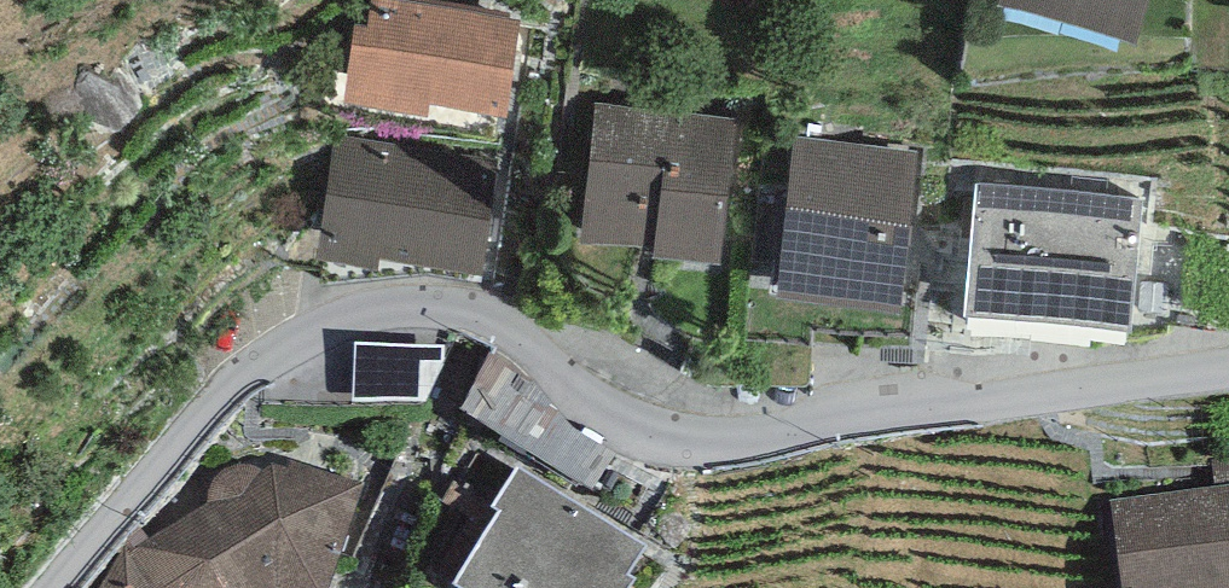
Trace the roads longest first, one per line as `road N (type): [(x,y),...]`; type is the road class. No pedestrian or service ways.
road 1 (residential): [(1228,365),(692,440),(648,426),(498,323),(452,308),(357,313),(244,374),(51,587)]

